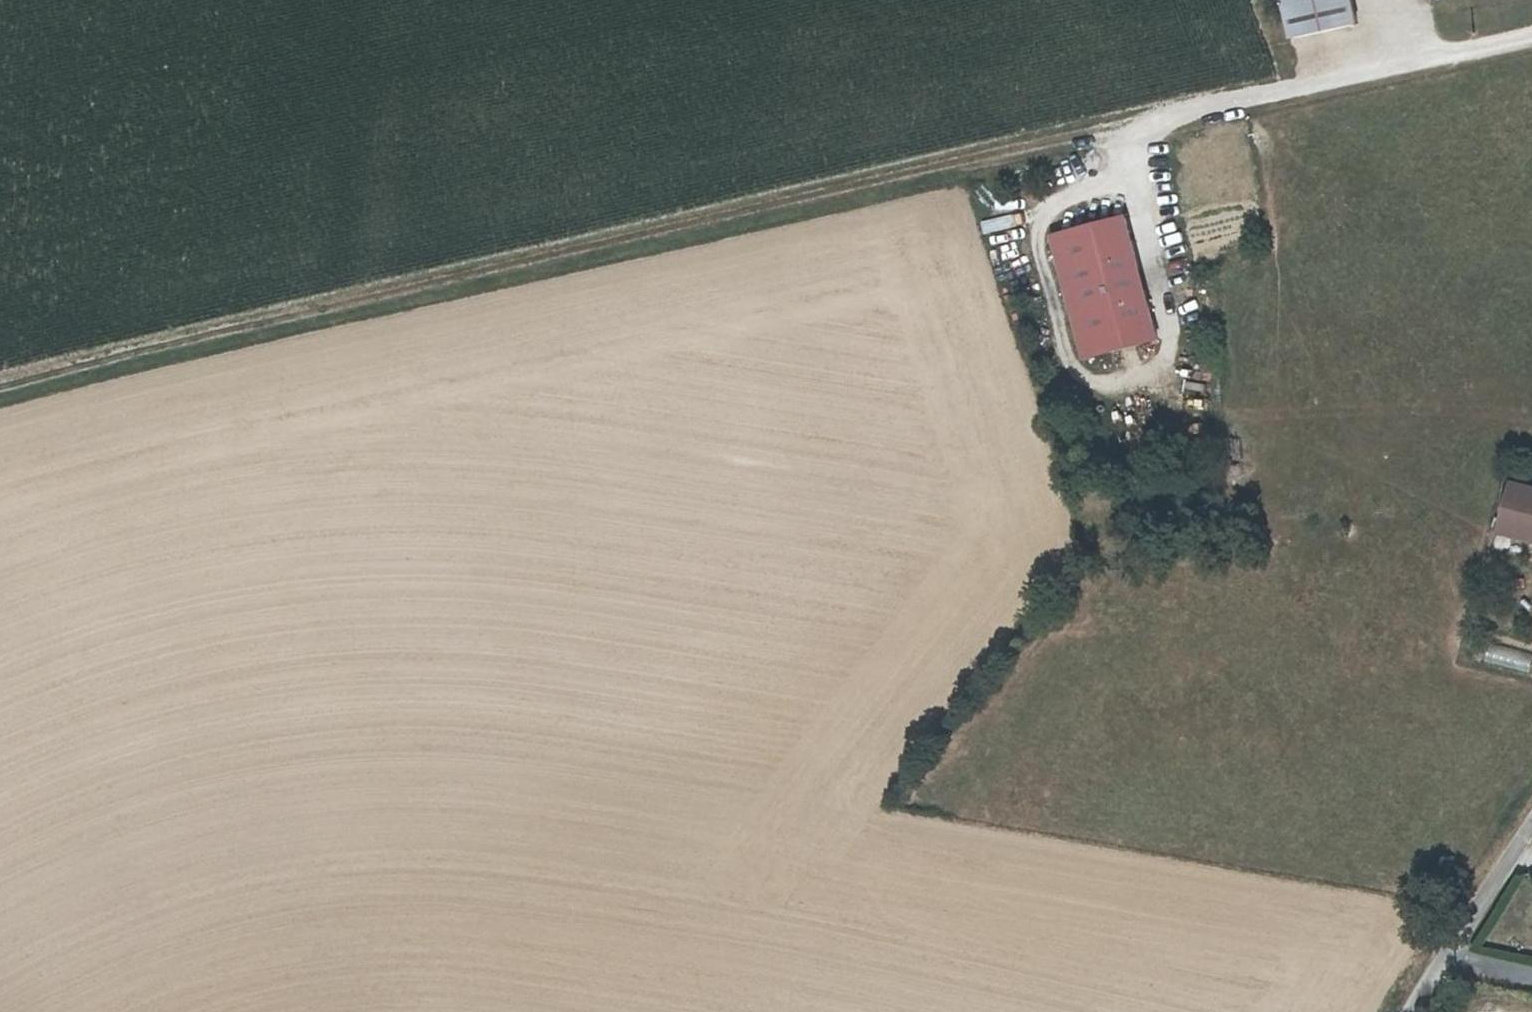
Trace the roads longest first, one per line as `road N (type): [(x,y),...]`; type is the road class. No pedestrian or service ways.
road 1 (track): [(0,391),(269,320),(1142,132)]
road 2 (unclassified): [(1142,132),(1531,39)]
road 3 (unclassified): [(1419,1011),(1531,833)]

